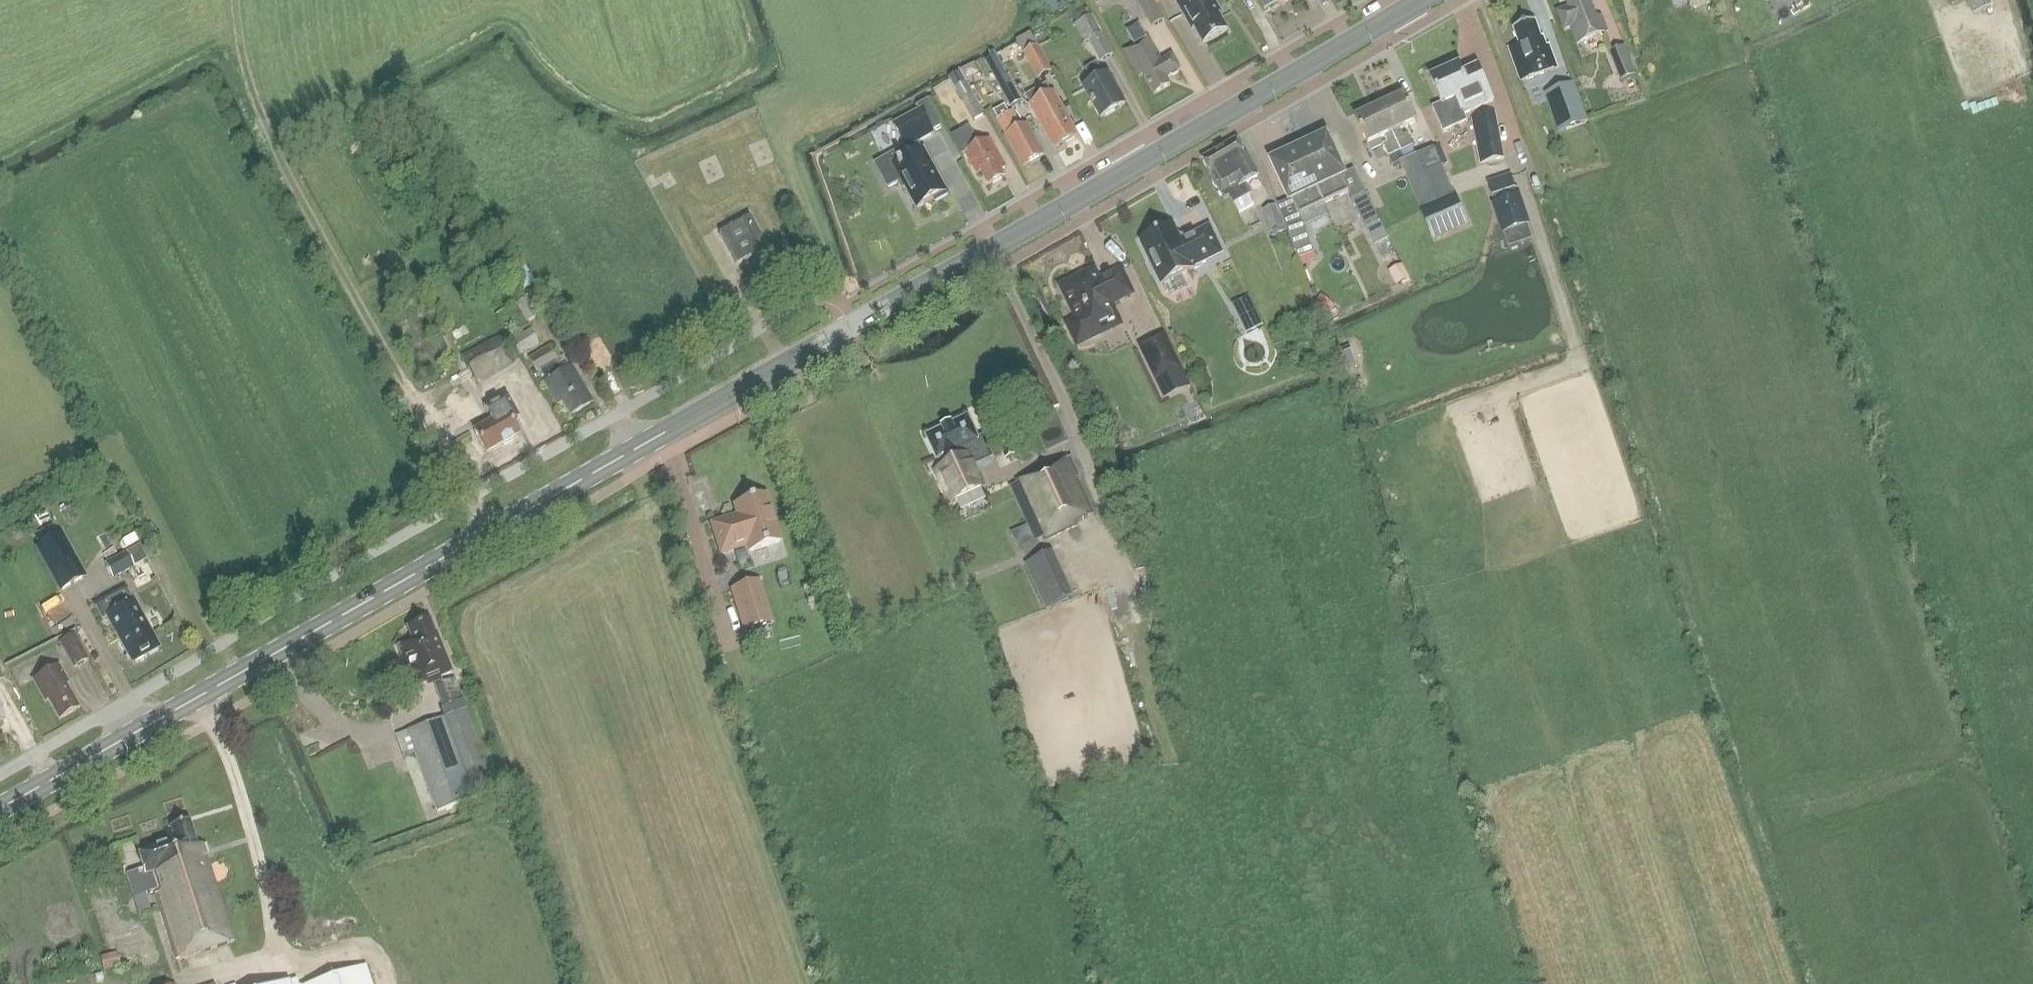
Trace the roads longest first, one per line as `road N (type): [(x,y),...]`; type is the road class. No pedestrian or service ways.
road 1 (secondary): [(0,809),(1425,0)]

